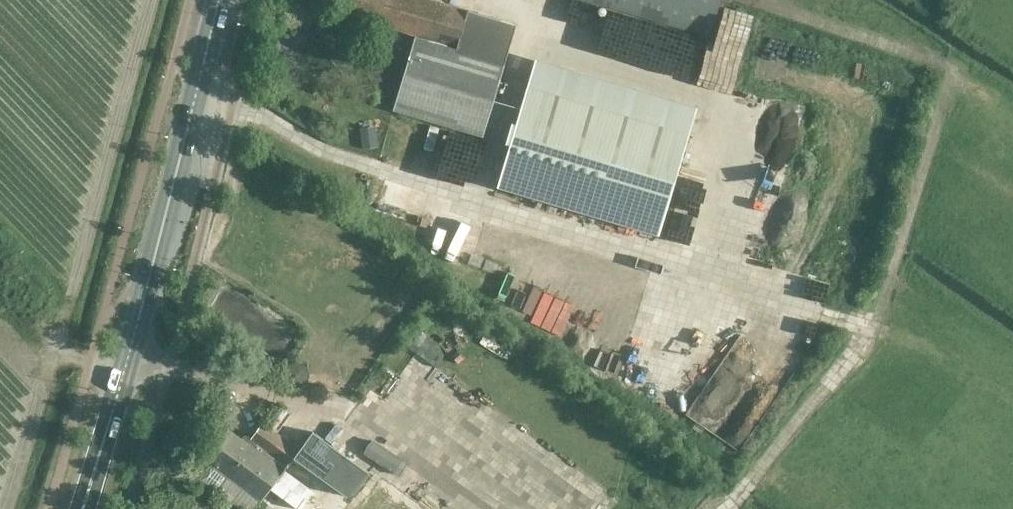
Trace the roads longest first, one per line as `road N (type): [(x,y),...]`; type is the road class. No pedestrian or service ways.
road 1 (primary): [(82,508),(220,0)]

